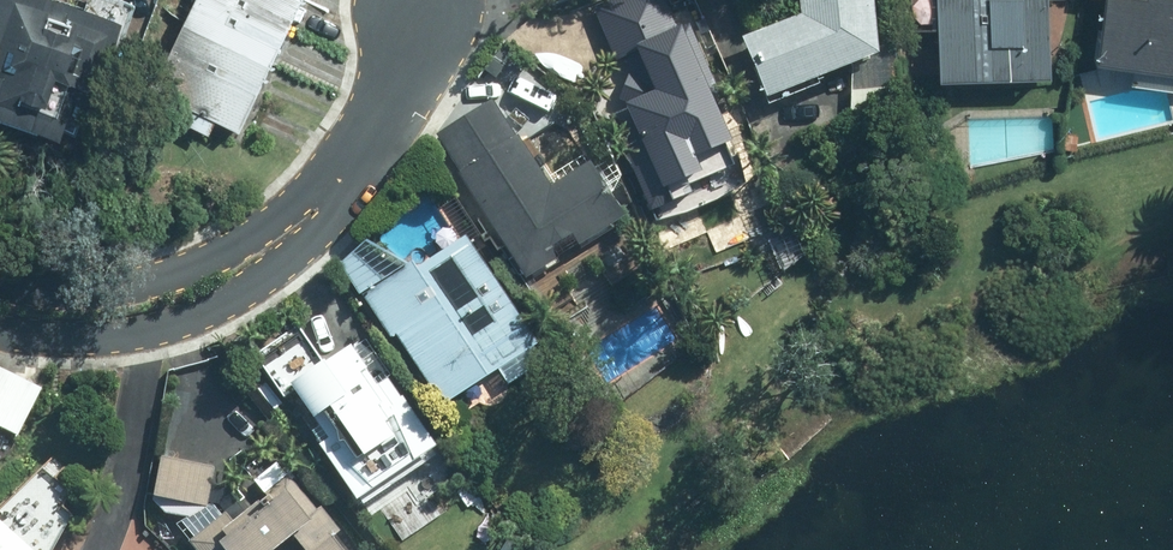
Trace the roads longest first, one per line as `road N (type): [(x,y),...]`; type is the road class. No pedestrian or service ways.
road 1 (residential): [(376,133),(324,230),(238,295),(179,324),(115,336),(0,330)]
road 2 (residential): [(0,282),(114,282),(199,262),(246,236),(376,133)]
road 3 (residential): [(420,7),(407,73),(376,133)]

